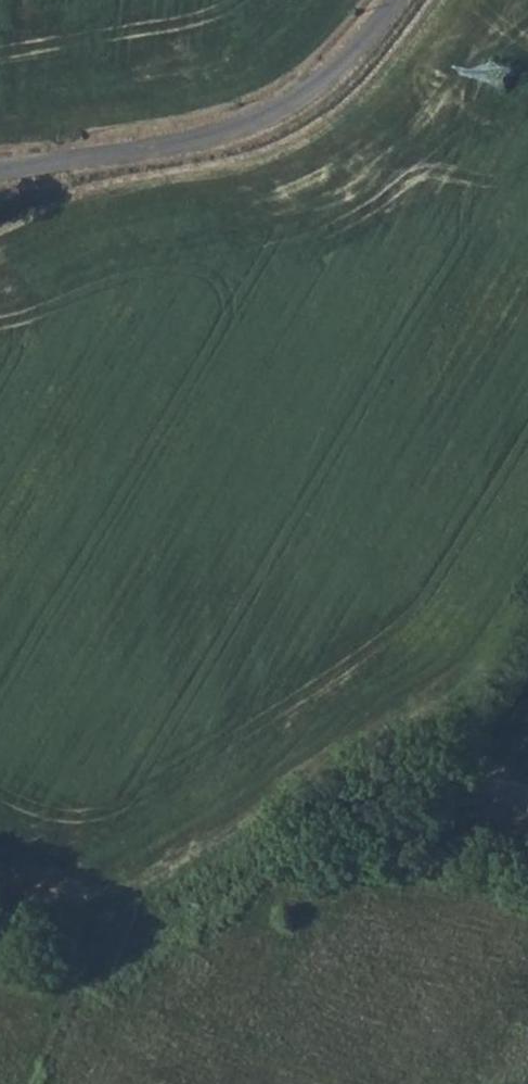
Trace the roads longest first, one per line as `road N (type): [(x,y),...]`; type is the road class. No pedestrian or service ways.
road 1 (unclassified): [(396,0),(342,63),(252,121),(133,151),(0,170)]

